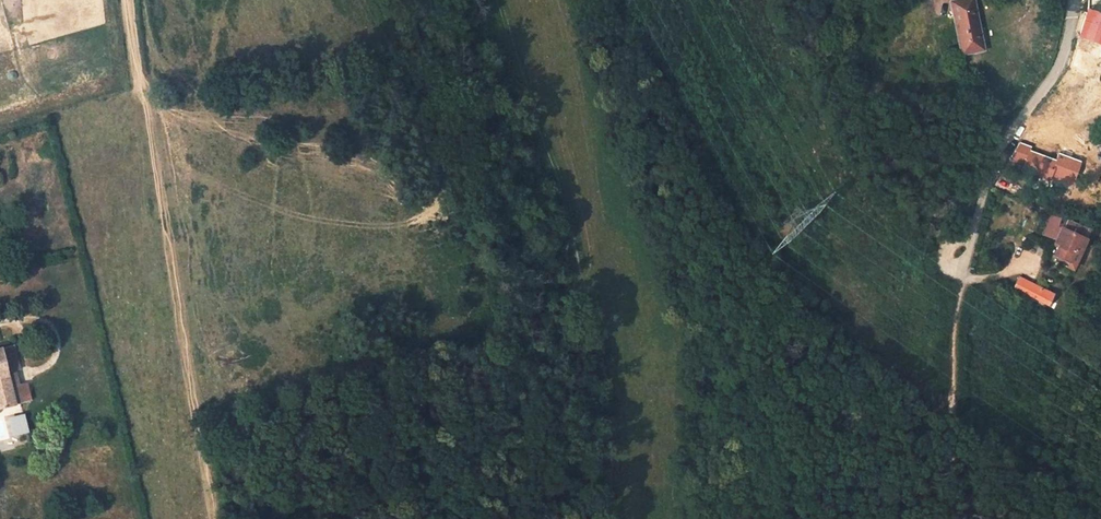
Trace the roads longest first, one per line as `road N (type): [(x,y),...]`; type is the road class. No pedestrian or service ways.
road 1 (residential): [(1074,0),(1062,58),(992,160),(964,267)]
road 2 (track): [(940,518),(952,467),(953,317),(964,267)]

